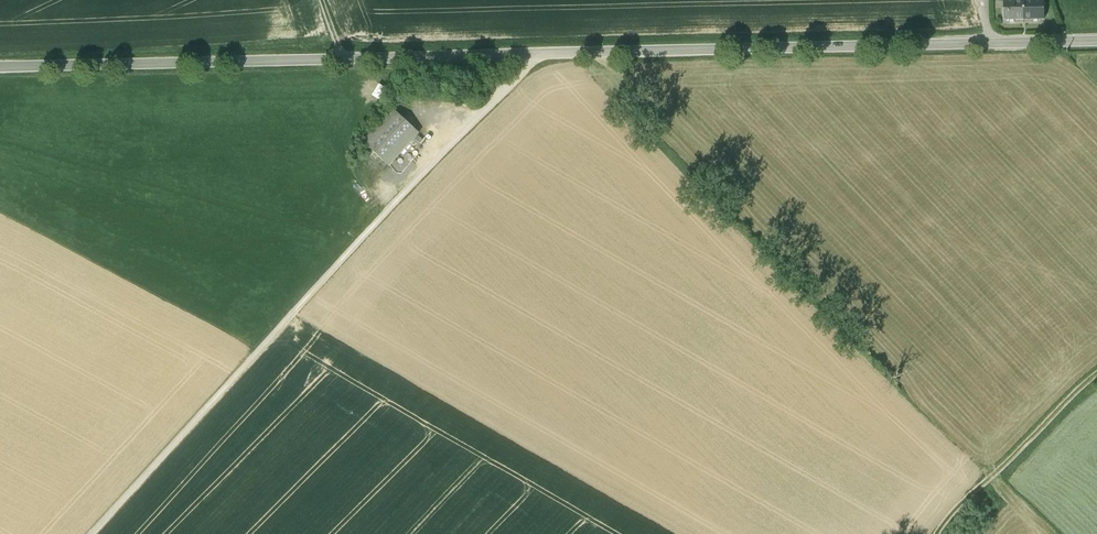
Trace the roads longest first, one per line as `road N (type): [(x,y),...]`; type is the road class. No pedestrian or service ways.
road 1 (tertiary): [(0,67),(1096,40)]
road 2 (track): [(541,52),(92,533)]
road 3 (track): [(1096,386),(986,491)]

